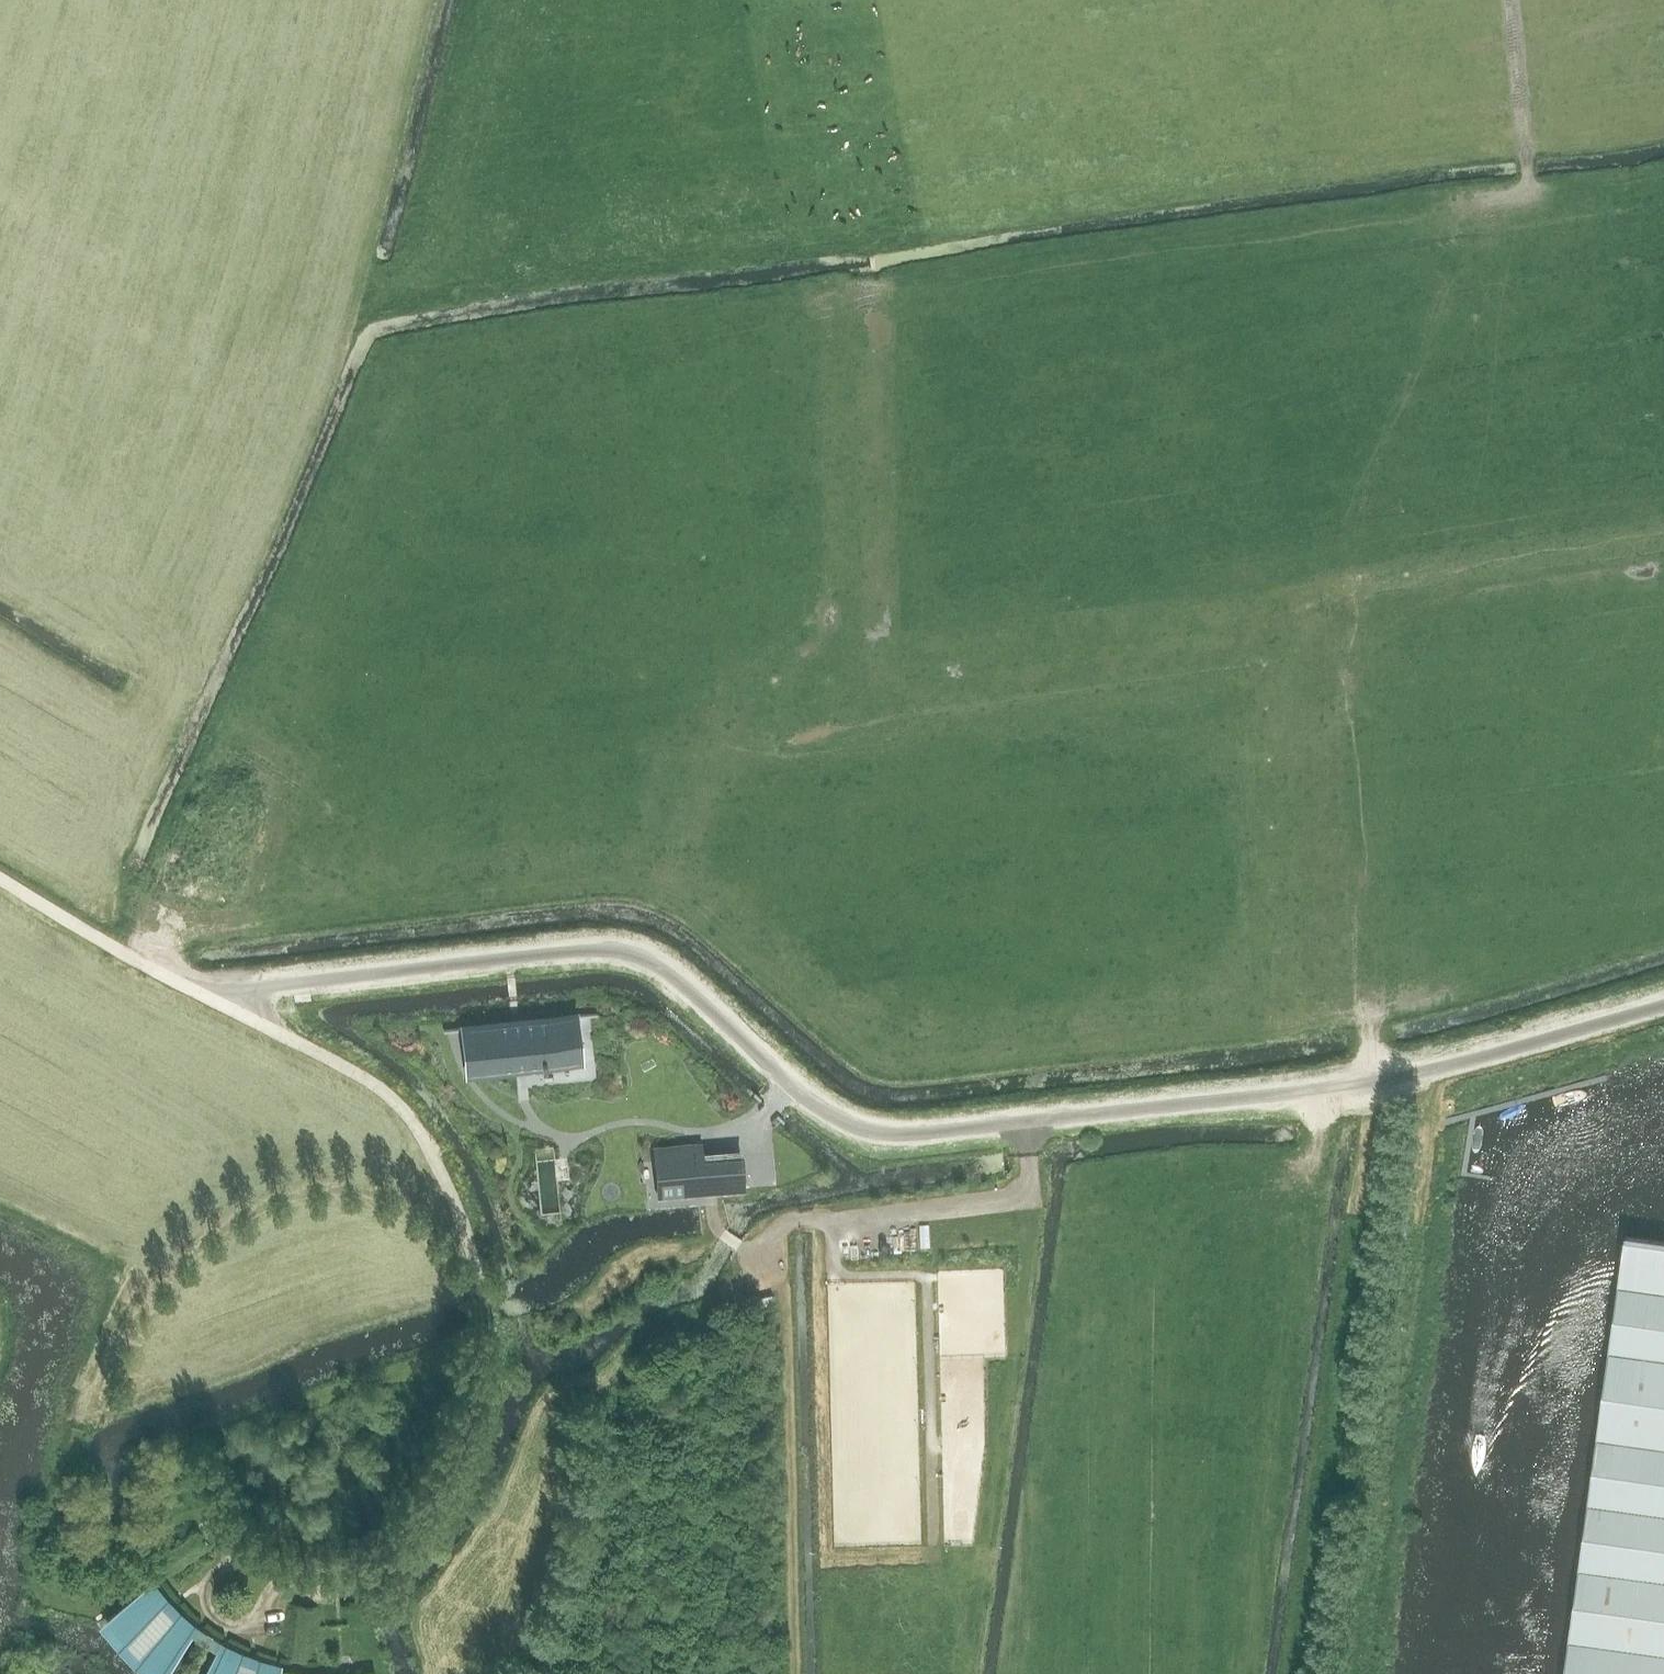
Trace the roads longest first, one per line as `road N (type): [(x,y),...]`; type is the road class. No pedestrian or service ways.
road 1 (unclassified): [(202,994),(578,951),(619,953),(668,972),(824,1110),(890,1134),(1384,1082),(1663,1006)]
road 2 (unclassified): [(486,1300),(453,1192),(409,1113),(372,1082),(202,994)]
road 3 (unclassified): [(202,994),(0,878)]
road 4 (track): [(1529,192),(1511,0)]

